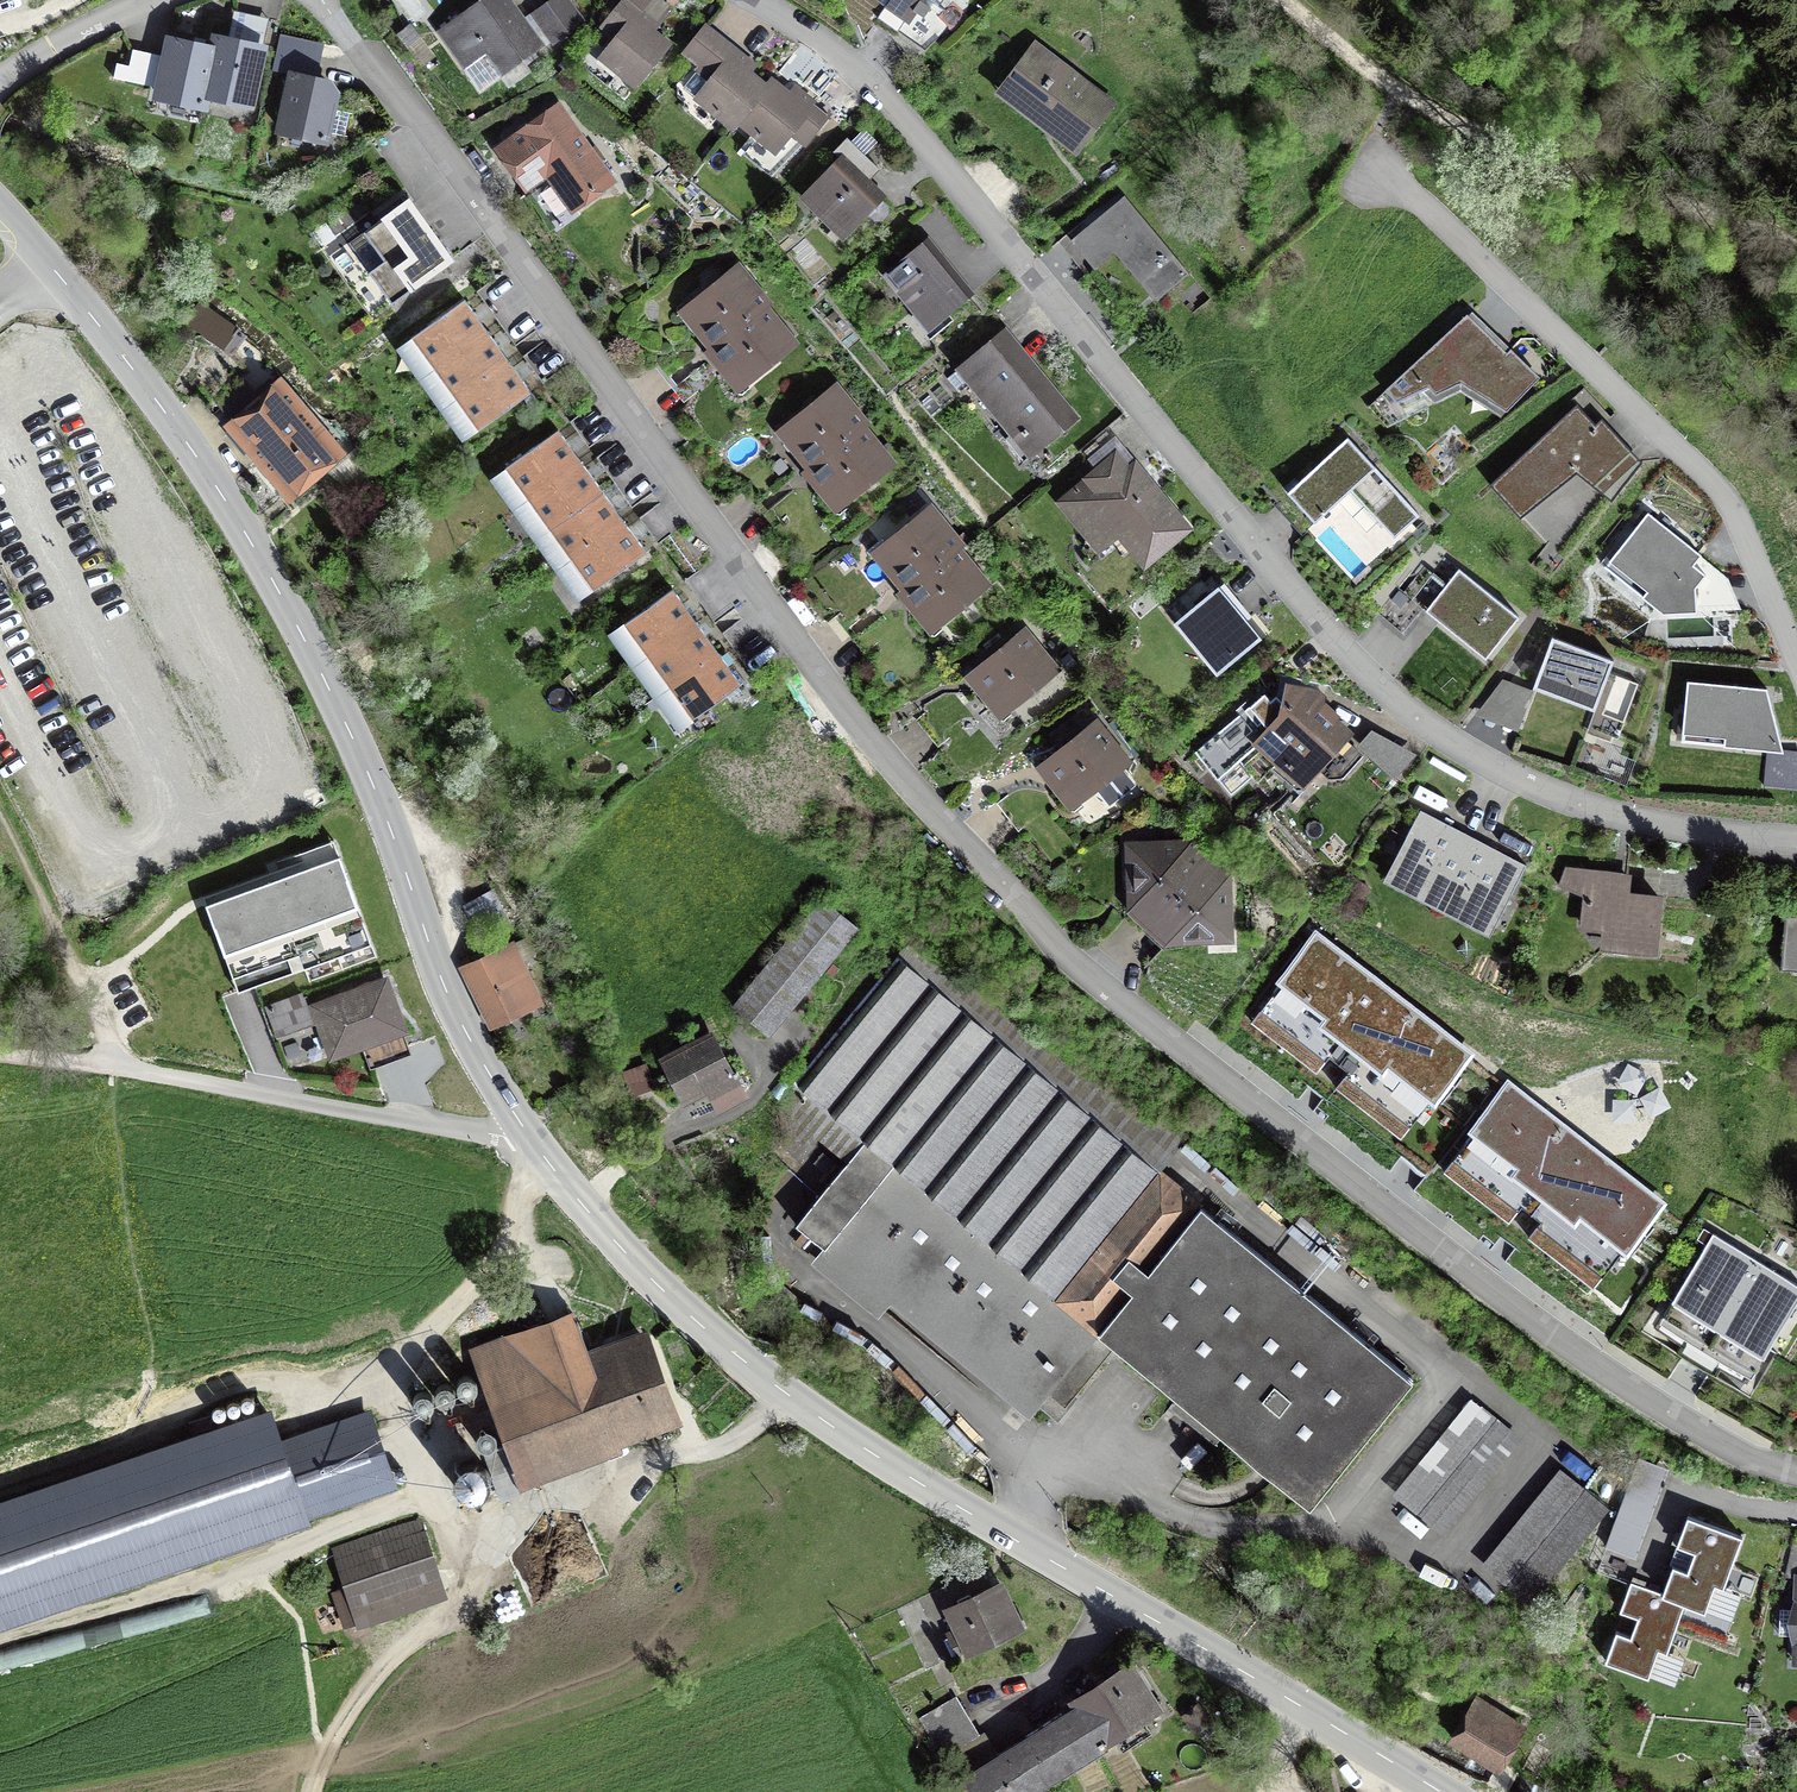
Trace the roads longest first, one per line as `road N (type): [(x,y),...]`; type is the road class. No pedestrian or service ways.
road 1 (tertiary): [(1442,1791),(778,1396),(644,1277),(518,1128),(469,1038),(362,757),(234,513),(44,252),(0,205)]
road 2 (residential): [(1796,1478),(1757,1464),(1566,1344),(1056,951),(1027,907),(843,710),(323,0)]
road 3 (residential): [(758,0),(873,88),(1362,674),(1464,753),(1556,798),(1663,829),(1796,841)]
road 4 (residential): [(1796,671),(1731,515),(1711,489),(1371,165)]
road 5 (track): [(1796,244),(1608,180),(1431,112),(1400,92)]
road 6 (track): [(113,1067),(489,1133),(518,1128)]
road 7 (track): [(475,1564),(523,1517),(622,1476),(710,1453),(759,1424),(778,1396)]
road 8 (track): [(304,1791),(329,1735),(454,1600),(475,1564)]
road 9 (track): [(113,1067),(0,827)]
road 10 (residential): [(0,83),(159,0)]
road 11 (track): [(1400,92),(1344,57),(1280,0)]

